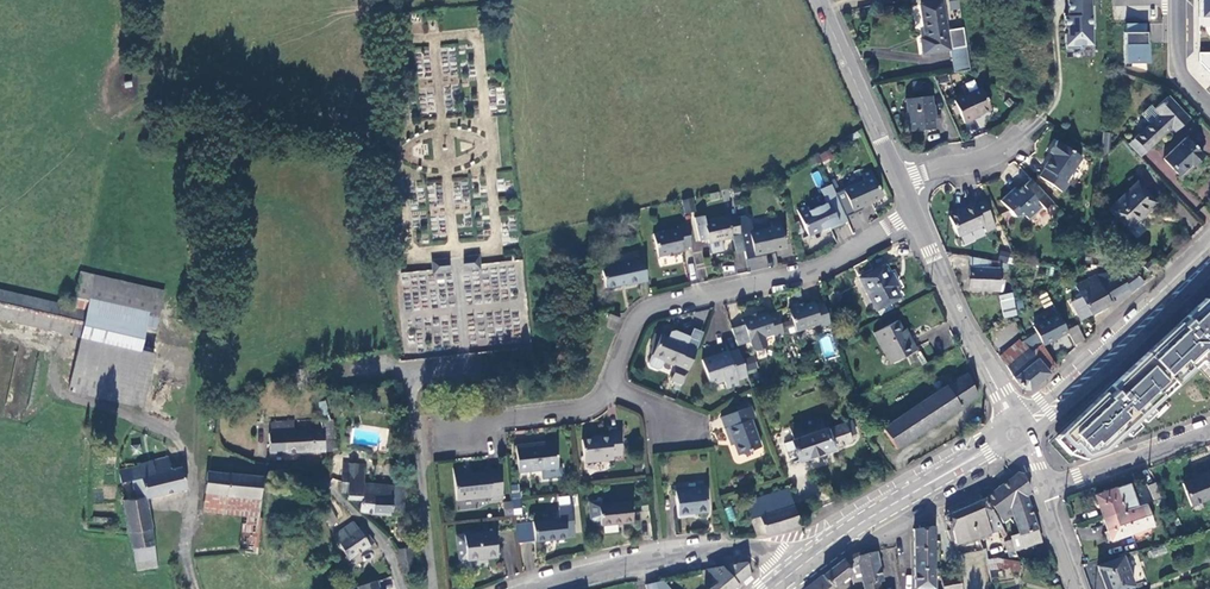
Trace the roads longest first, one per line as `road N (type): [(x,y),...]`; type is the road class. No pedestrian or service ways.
road 1 (residential): [(610,386),(634,319),(661,302),(833,261),(915,217)]
road 2 (track): [(160,104),(166,125),(202,161),(220,198),(185,451)]
road 3 (secondary): [(1018,429),(824,543),(789,574)]
road 4 (residential): [(539,588),(650,557),(740,548),(789,574)]
road 5 (secondary): [(1209,259),(1018,429)]
road 6 (residential): [(403,588),(377,534),(325,483),(208,462)]
road 7 (tertiary): [(915,217),(1018,429)]
road 8 (tertiary): [(819,0),(902,184)]
road 9 (residential): [(431,428),(587,406),(610,386)]
road 10 (residential): [(1209,433),(1050,488)]
road 11 (residential): [(902,184),(985,157),(1033,124)]
road 12 (residential): [(1176,0),(1177,71),(1209,111)]

